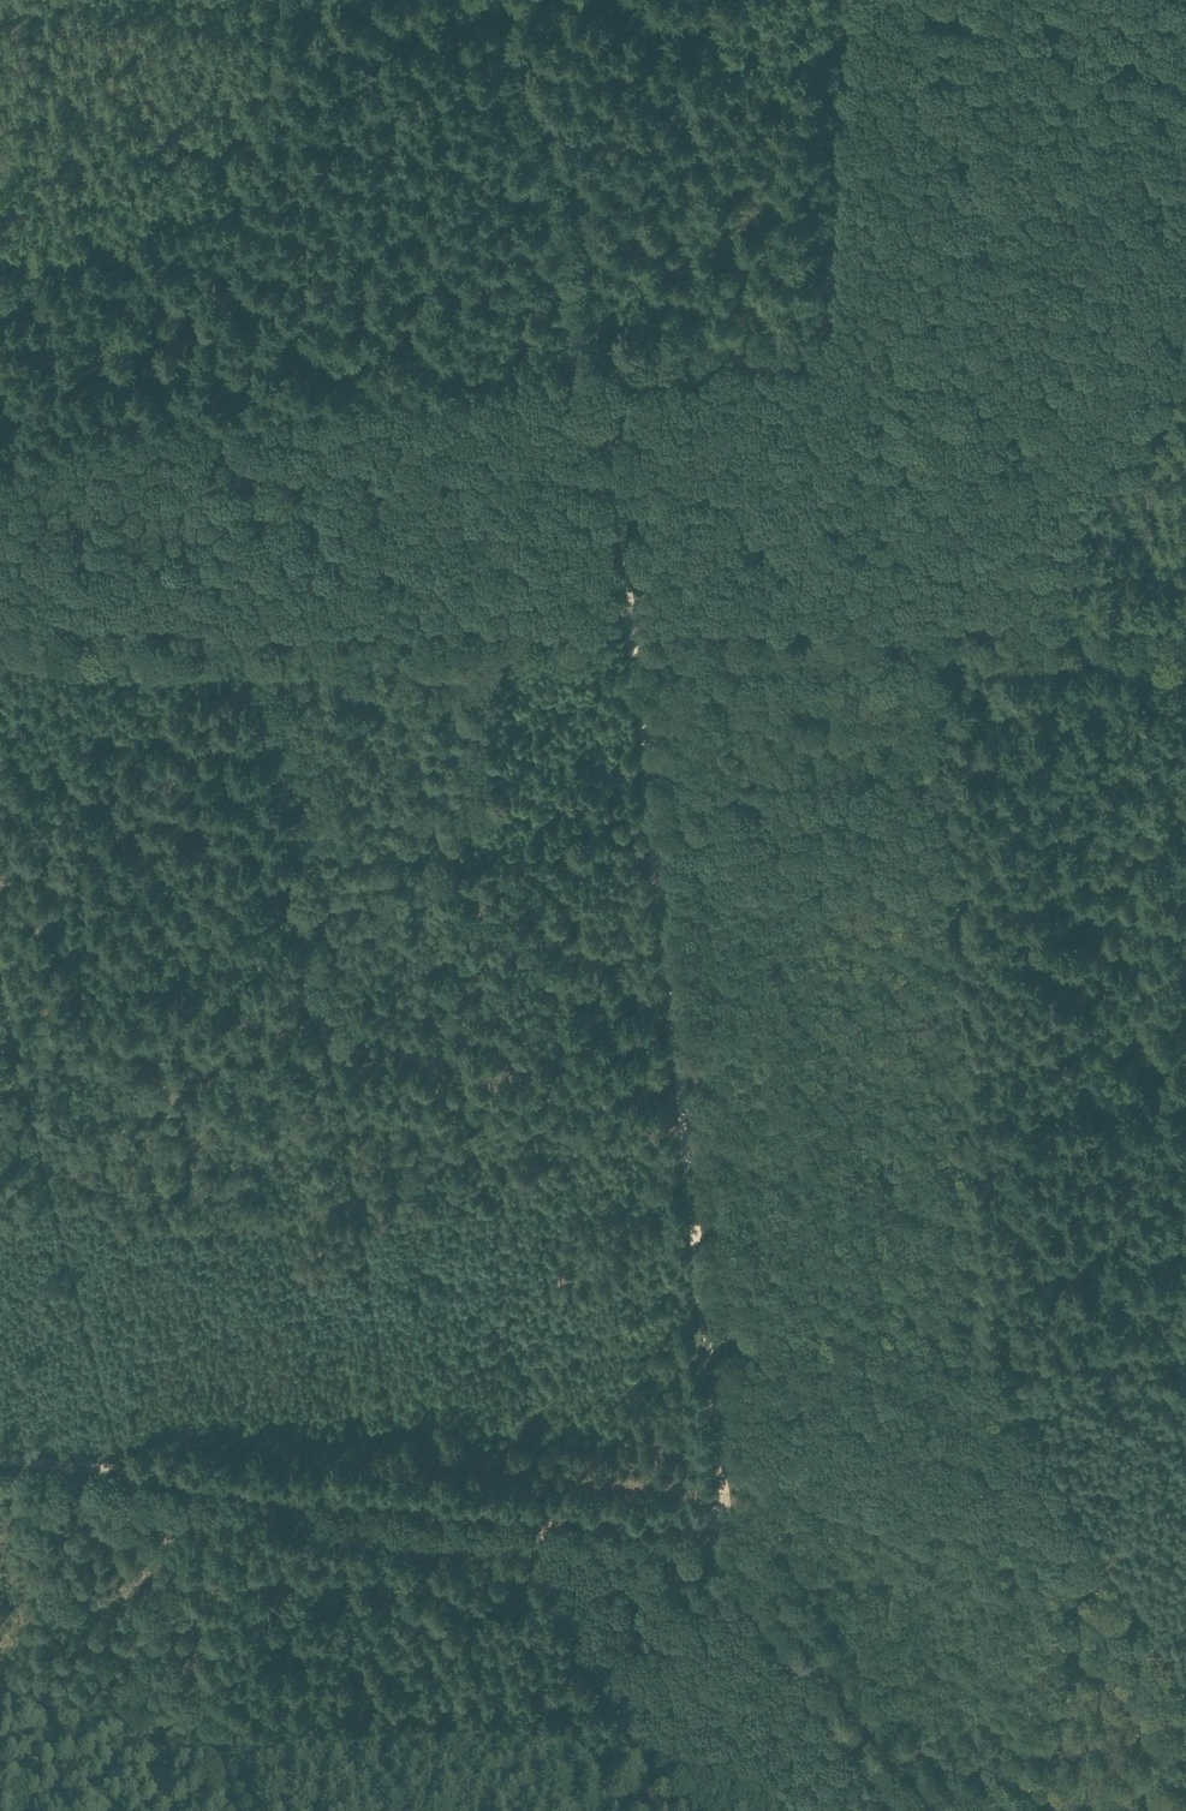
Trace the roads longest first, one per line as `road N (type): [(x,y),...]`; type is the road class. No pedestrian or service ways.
road 1 (track): [(940,1810),(724,1524),(602,371),(583,273),(547,156),(486,0)]
road 2 (track): [(0,619),(1185,625)]
road 3 (track): [(0,1459),(724,1524)]
road 4 (track): [(236,1810),(125,1471)]

